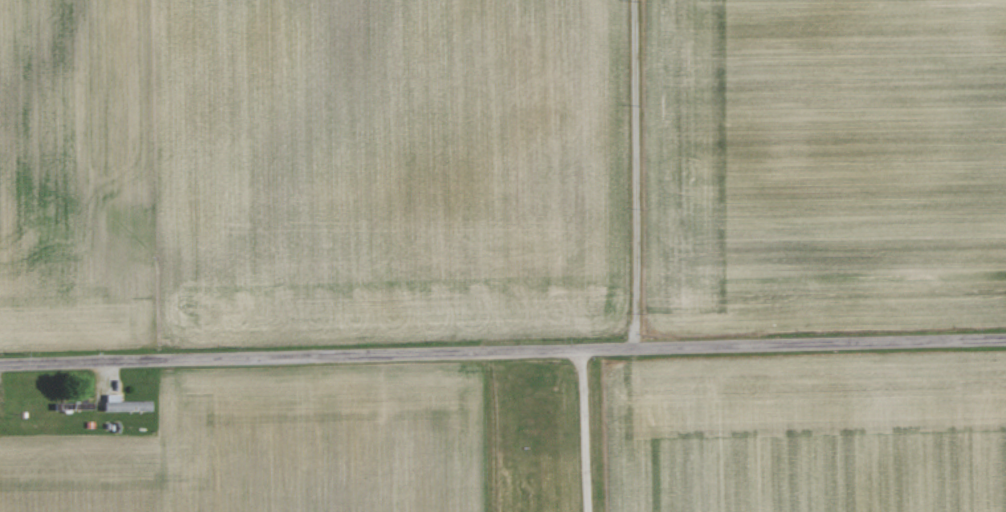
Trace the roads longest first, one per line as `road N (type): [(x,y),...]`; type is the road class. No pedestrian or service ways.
road 1 (residential): [(0,362),(1005,339)]
road 2 (residential): [(628,347),(632,0)]
road 3 (residential): [(578,348),(585,511)]

